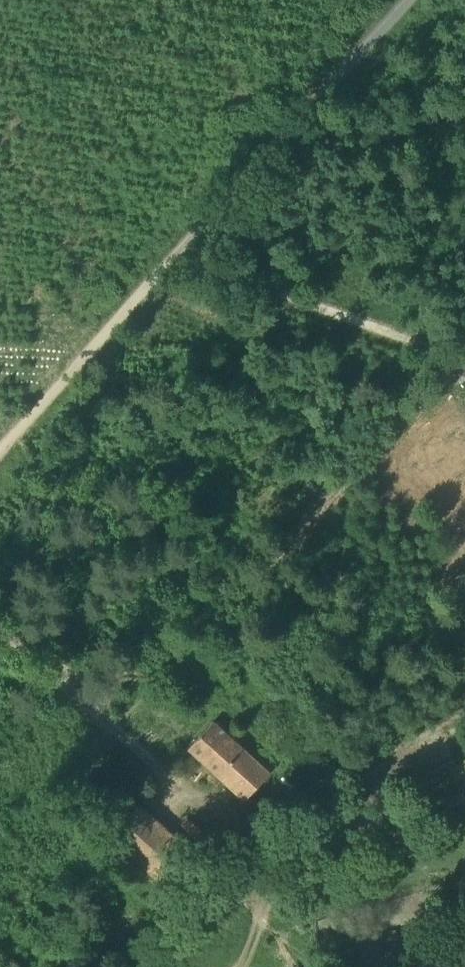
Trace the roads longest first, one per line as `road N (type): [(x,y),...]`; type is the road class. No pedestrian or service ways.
road 1 (track): [(0,451),(410,0)]
road 2 (track): [(464,359),(168,263)]
road 3 (track): [(0,629),(222,828)]

